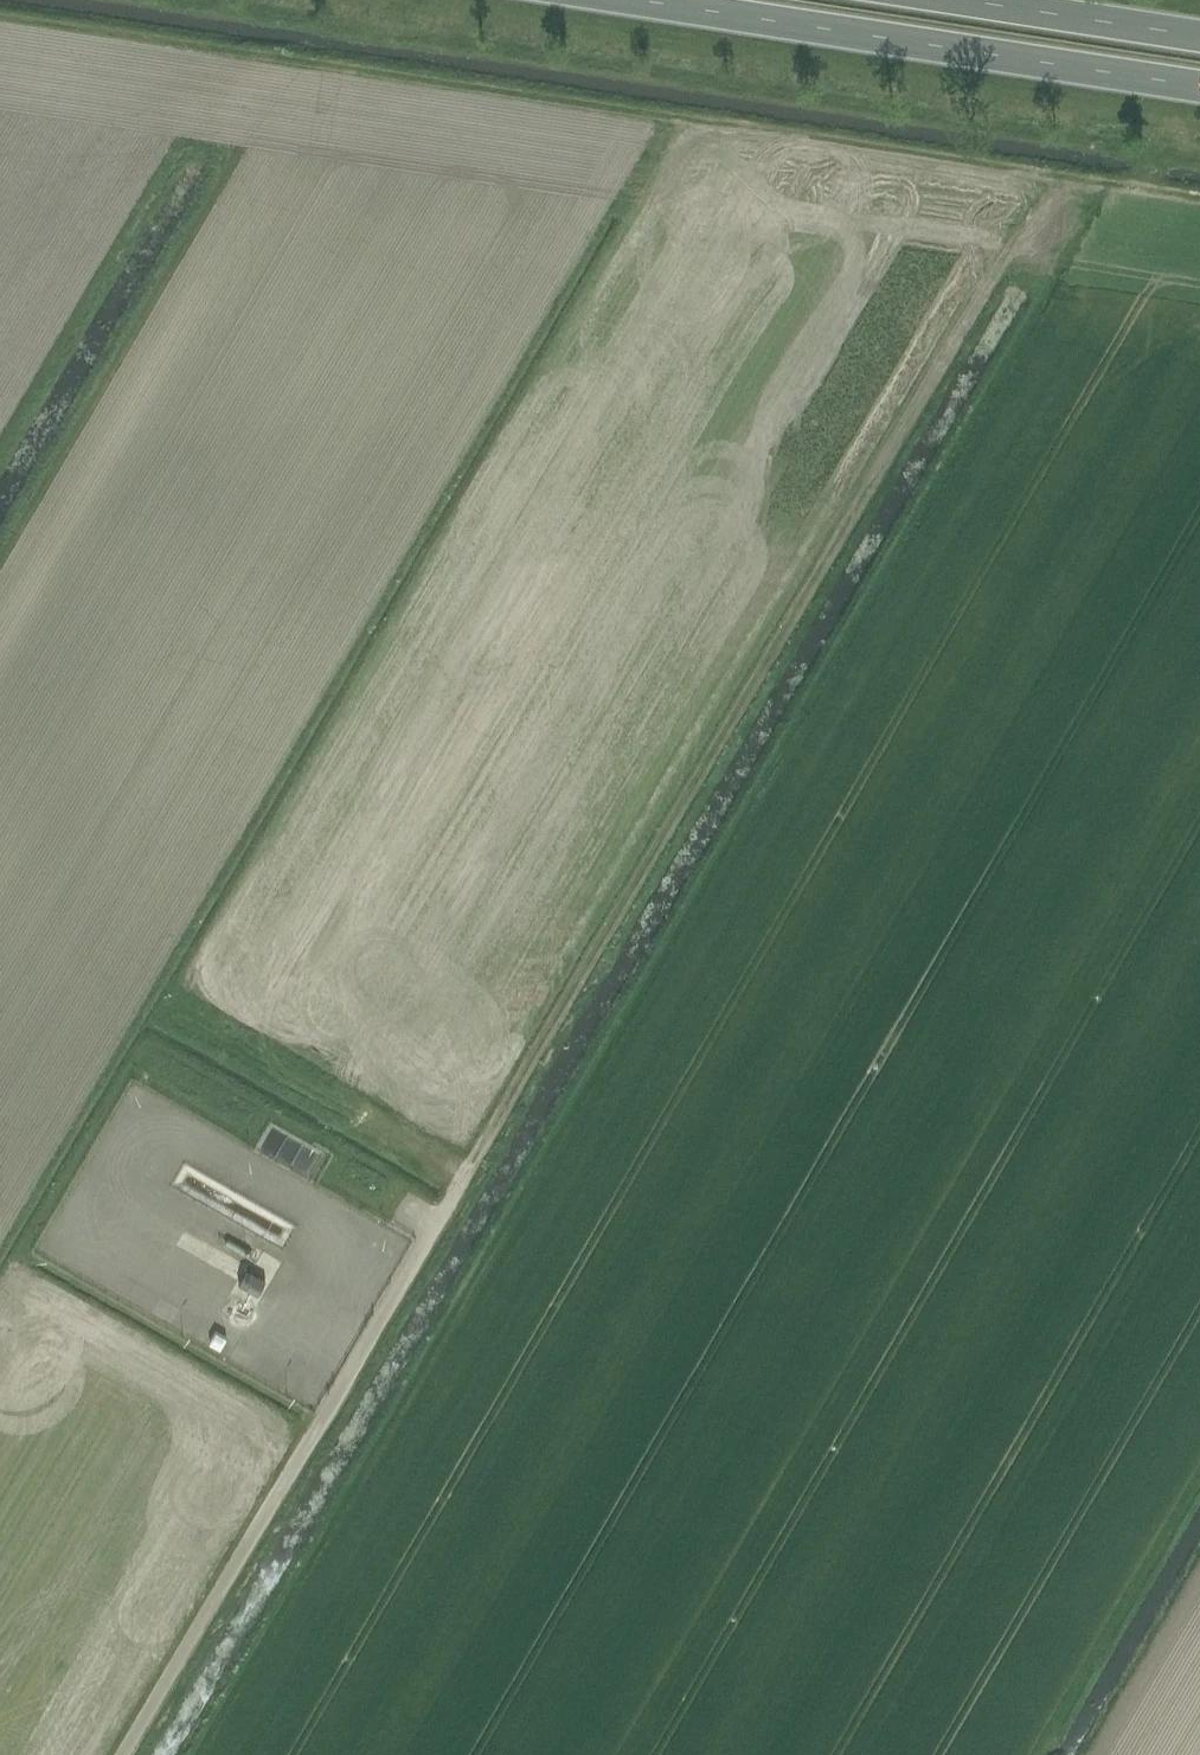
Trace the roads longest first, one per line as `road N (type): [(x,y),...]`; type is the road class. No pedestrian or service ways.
road 1 (trunk): [(655,0),(1199,85)]
road 2 (trunk): [(1199,32),(1012,0)]

